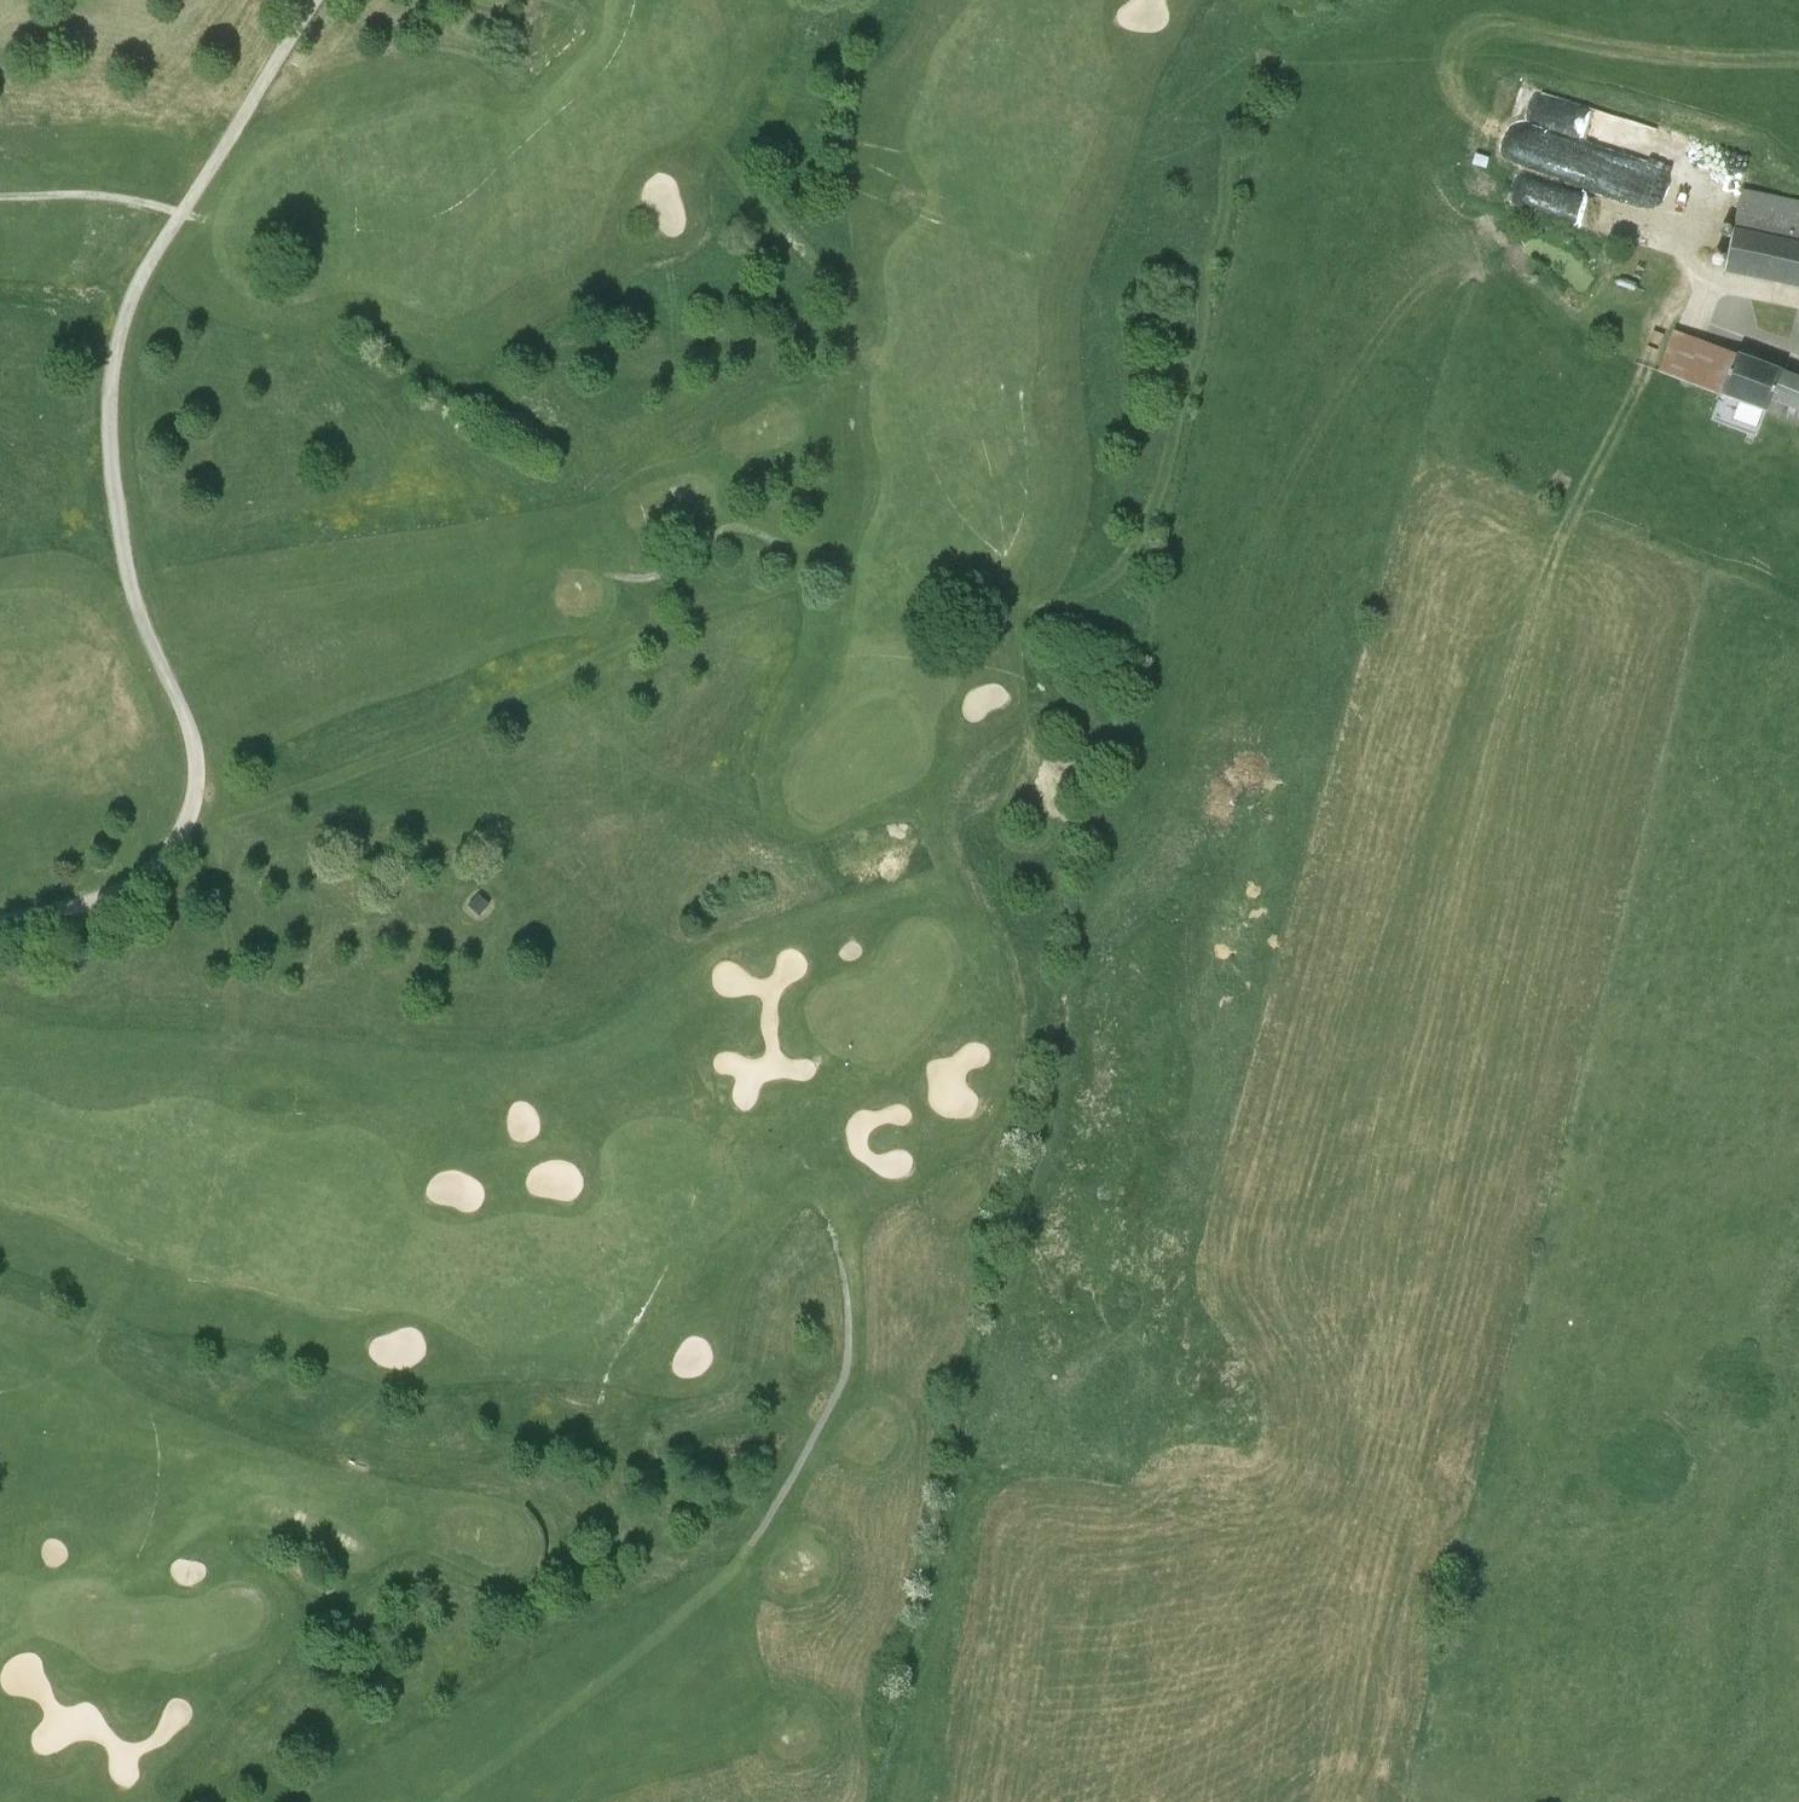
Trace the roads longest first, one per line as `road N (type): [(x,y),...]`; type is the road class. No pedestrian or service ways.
road 1 (track): [(185,839),(197,802),(190,726),(132,596),(119,525),(110,416),(119,354),(140,290),(326,0)]
road 2 (track): [(0,926),(116,894),(185,839)]

